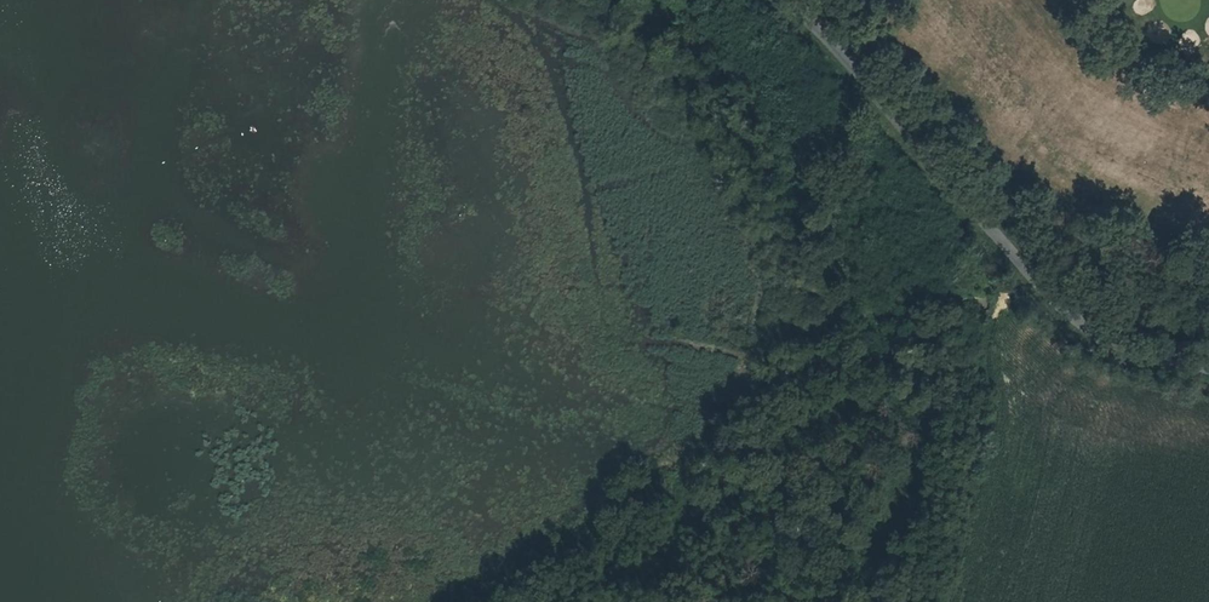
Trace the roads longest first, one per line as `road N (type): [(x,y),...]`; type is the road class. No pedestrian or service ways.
road 1 (unclassified): [(1208,373),(1122,345),(1030,279),(940,184),(822,34),(782,0)]

